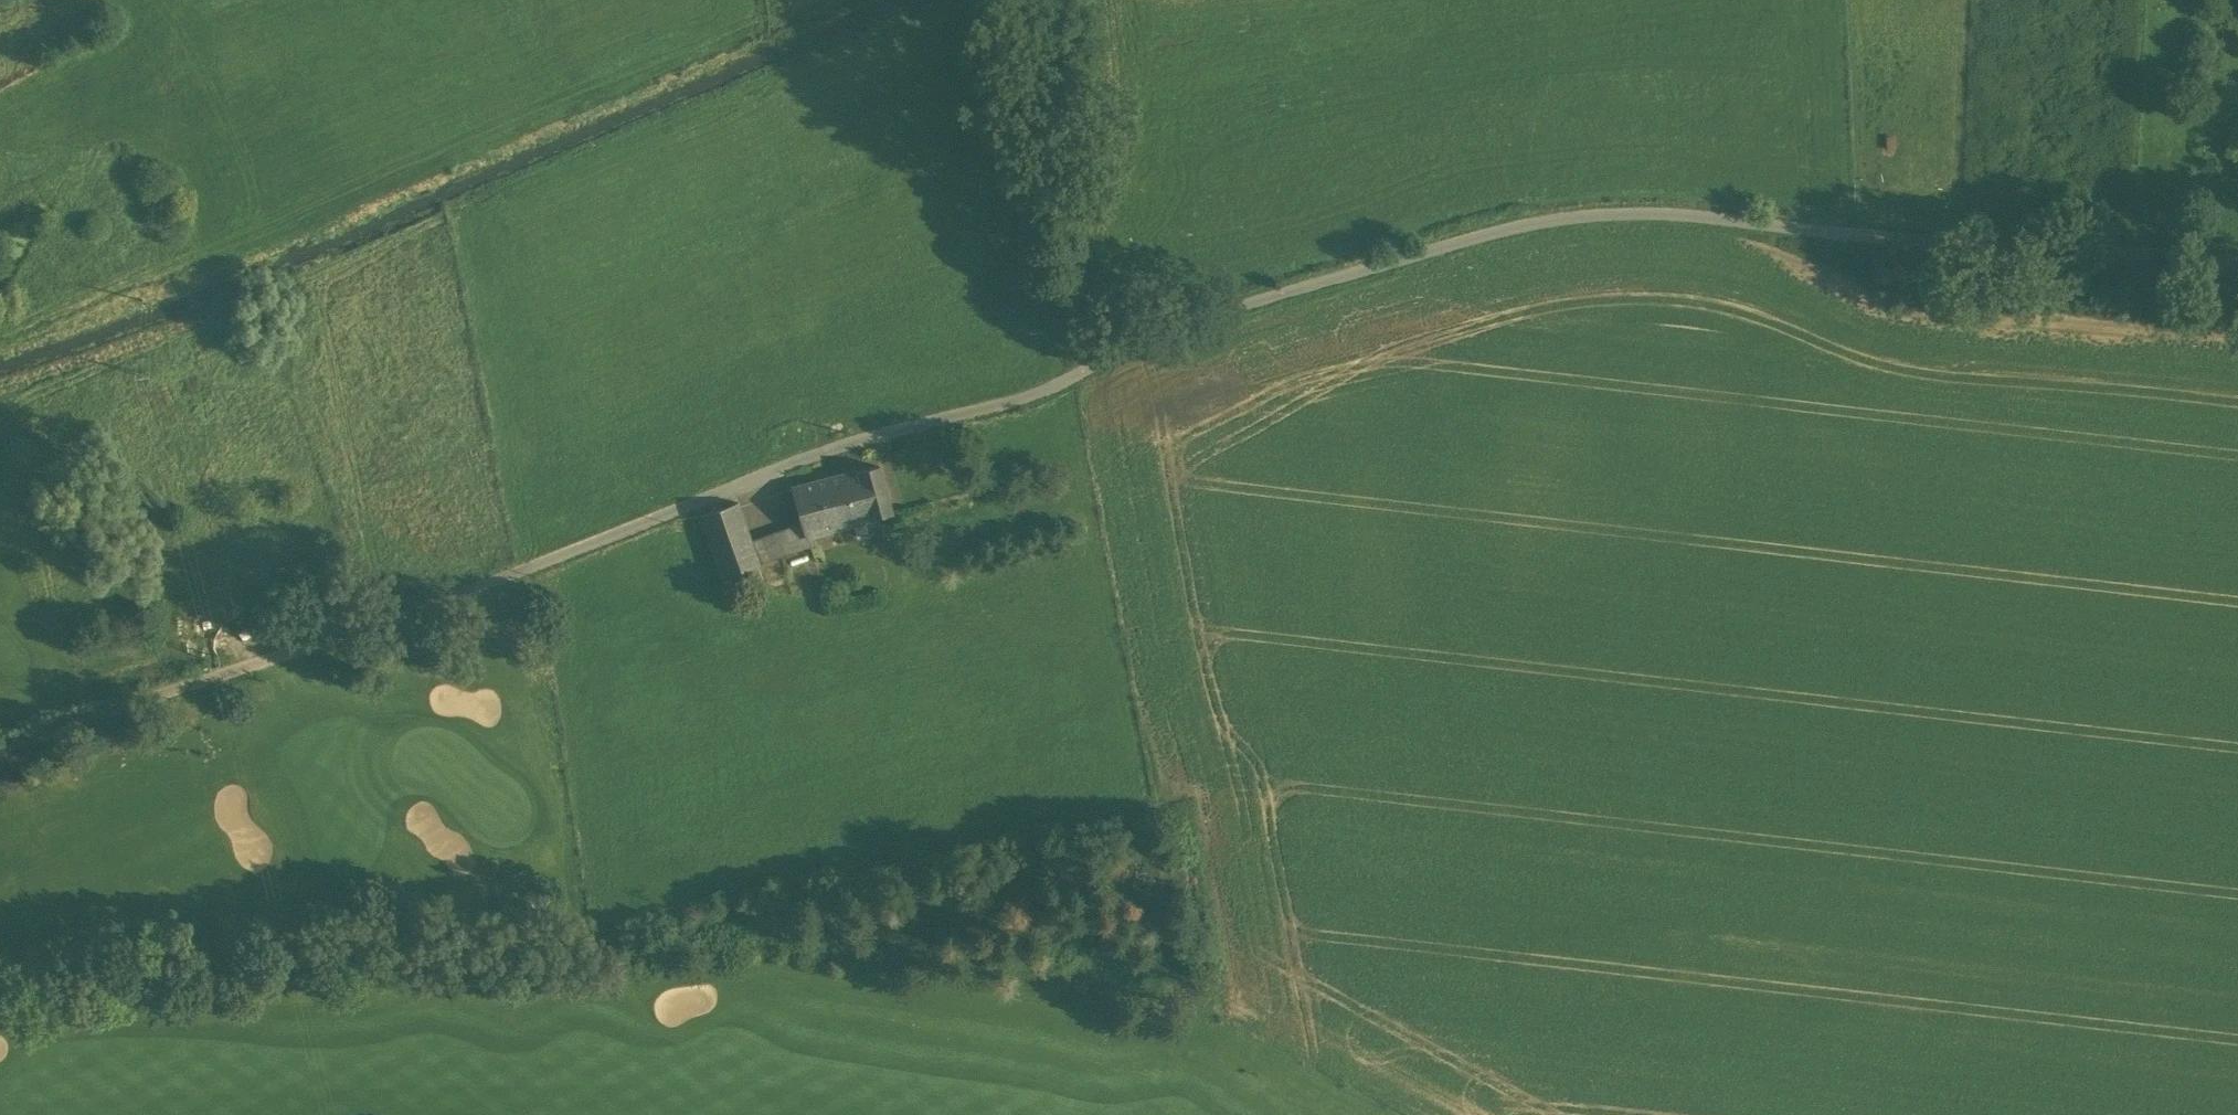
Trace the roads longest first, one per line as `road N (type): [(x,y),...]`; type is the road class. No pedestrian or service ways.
road 1 (track): [(0,747),(433,606),(843,443),(1066,386),(1190,311),(1593,207),(2237,264)]

